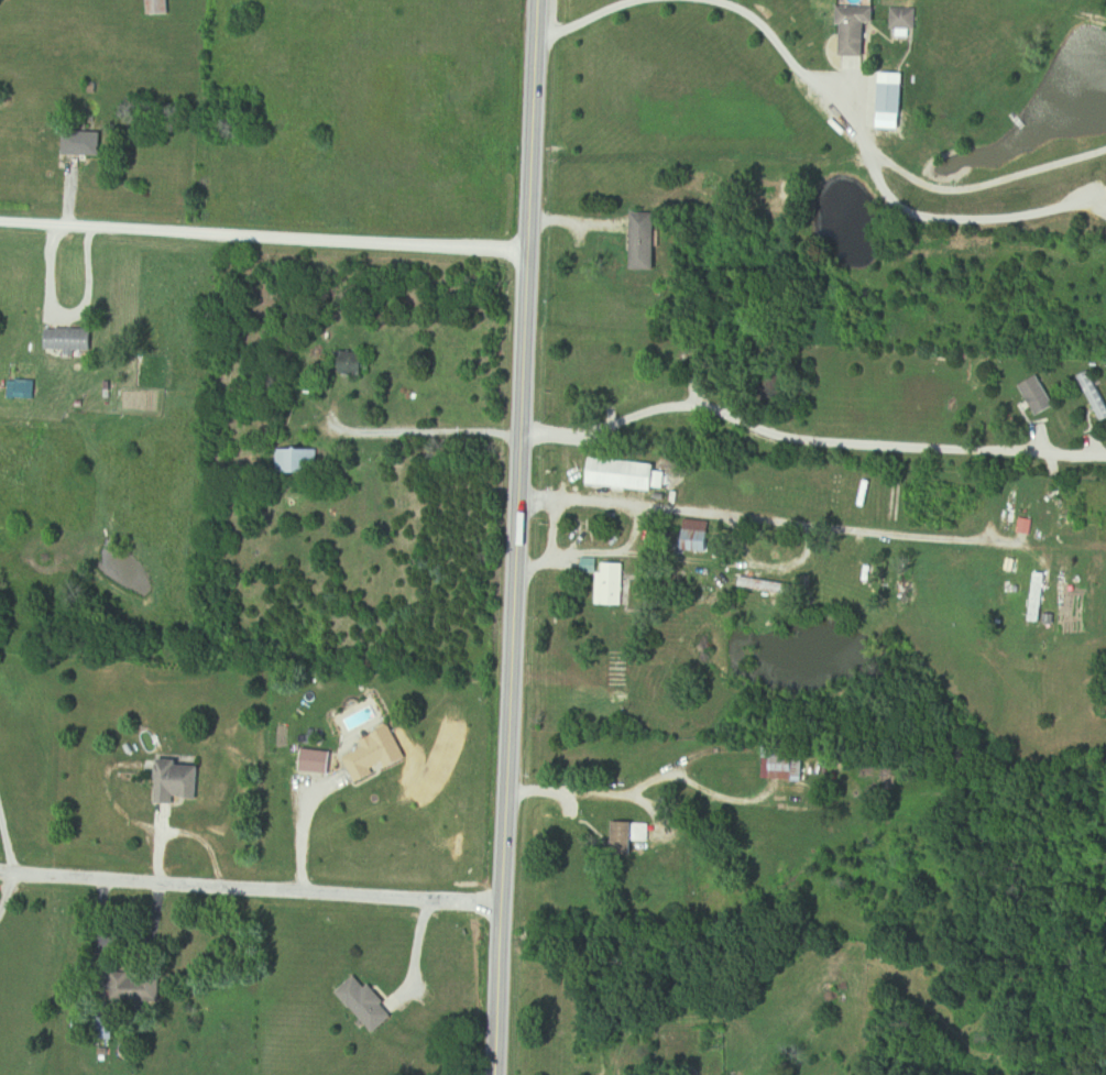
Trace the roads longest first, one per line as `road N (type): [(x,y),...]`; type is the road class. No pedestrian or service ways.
road 1 (primary): [(493,1074),(530,0)]
road 2 (residential): [(527,251),(0,222)]
road 3 (residential): [(0,874),(500,906)]

